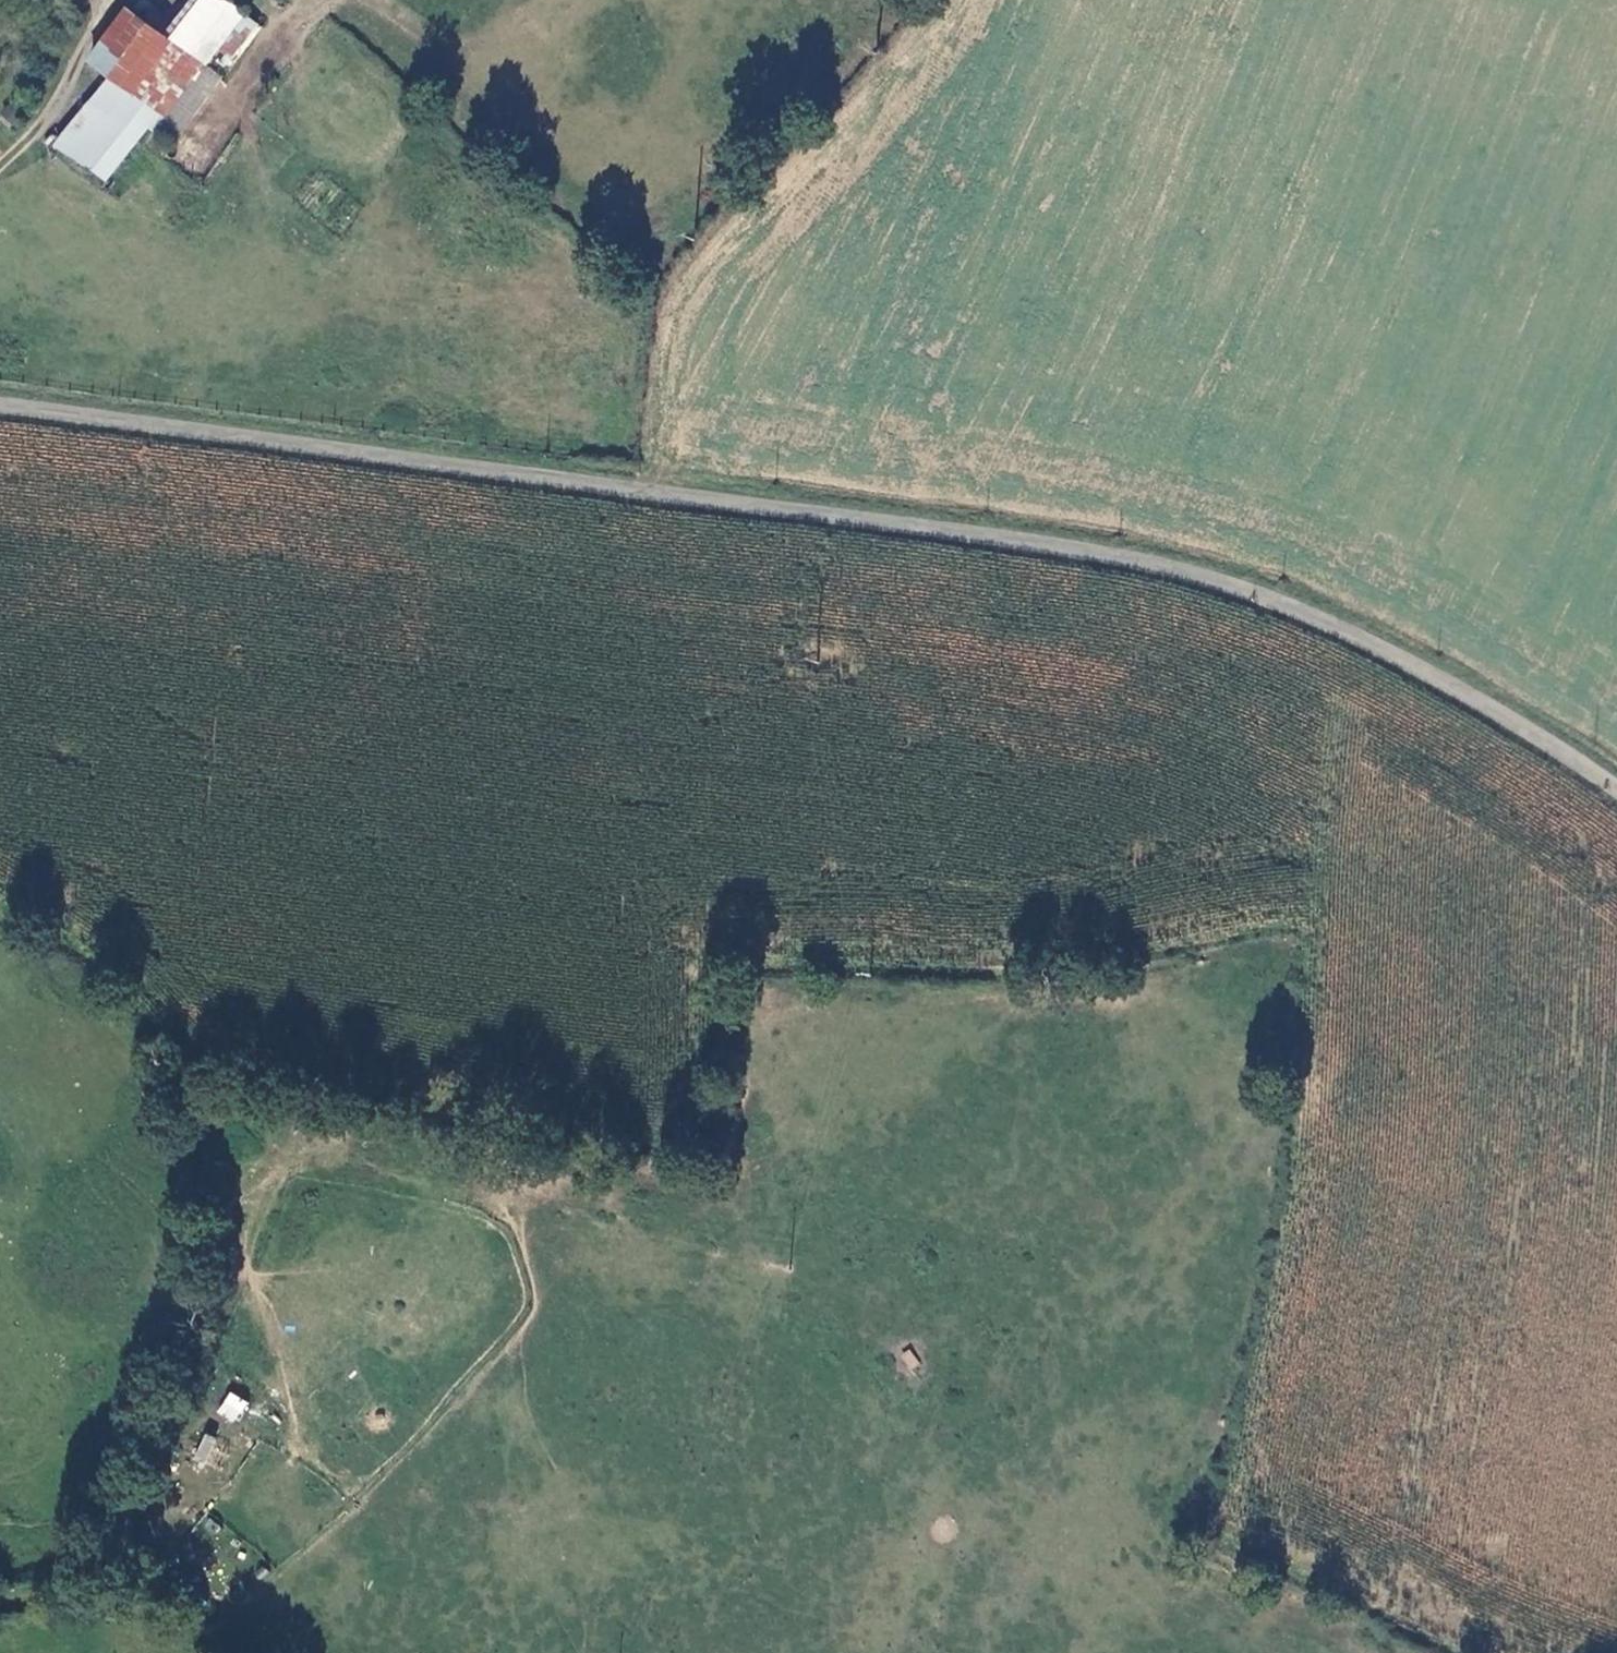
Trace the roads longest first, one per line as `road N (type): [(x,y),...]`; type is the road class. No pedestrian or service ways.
road 1 (unclassified): [(0,404),(1057,546),(1173,569),(1277,603),(1446,682),(1616,791)]

